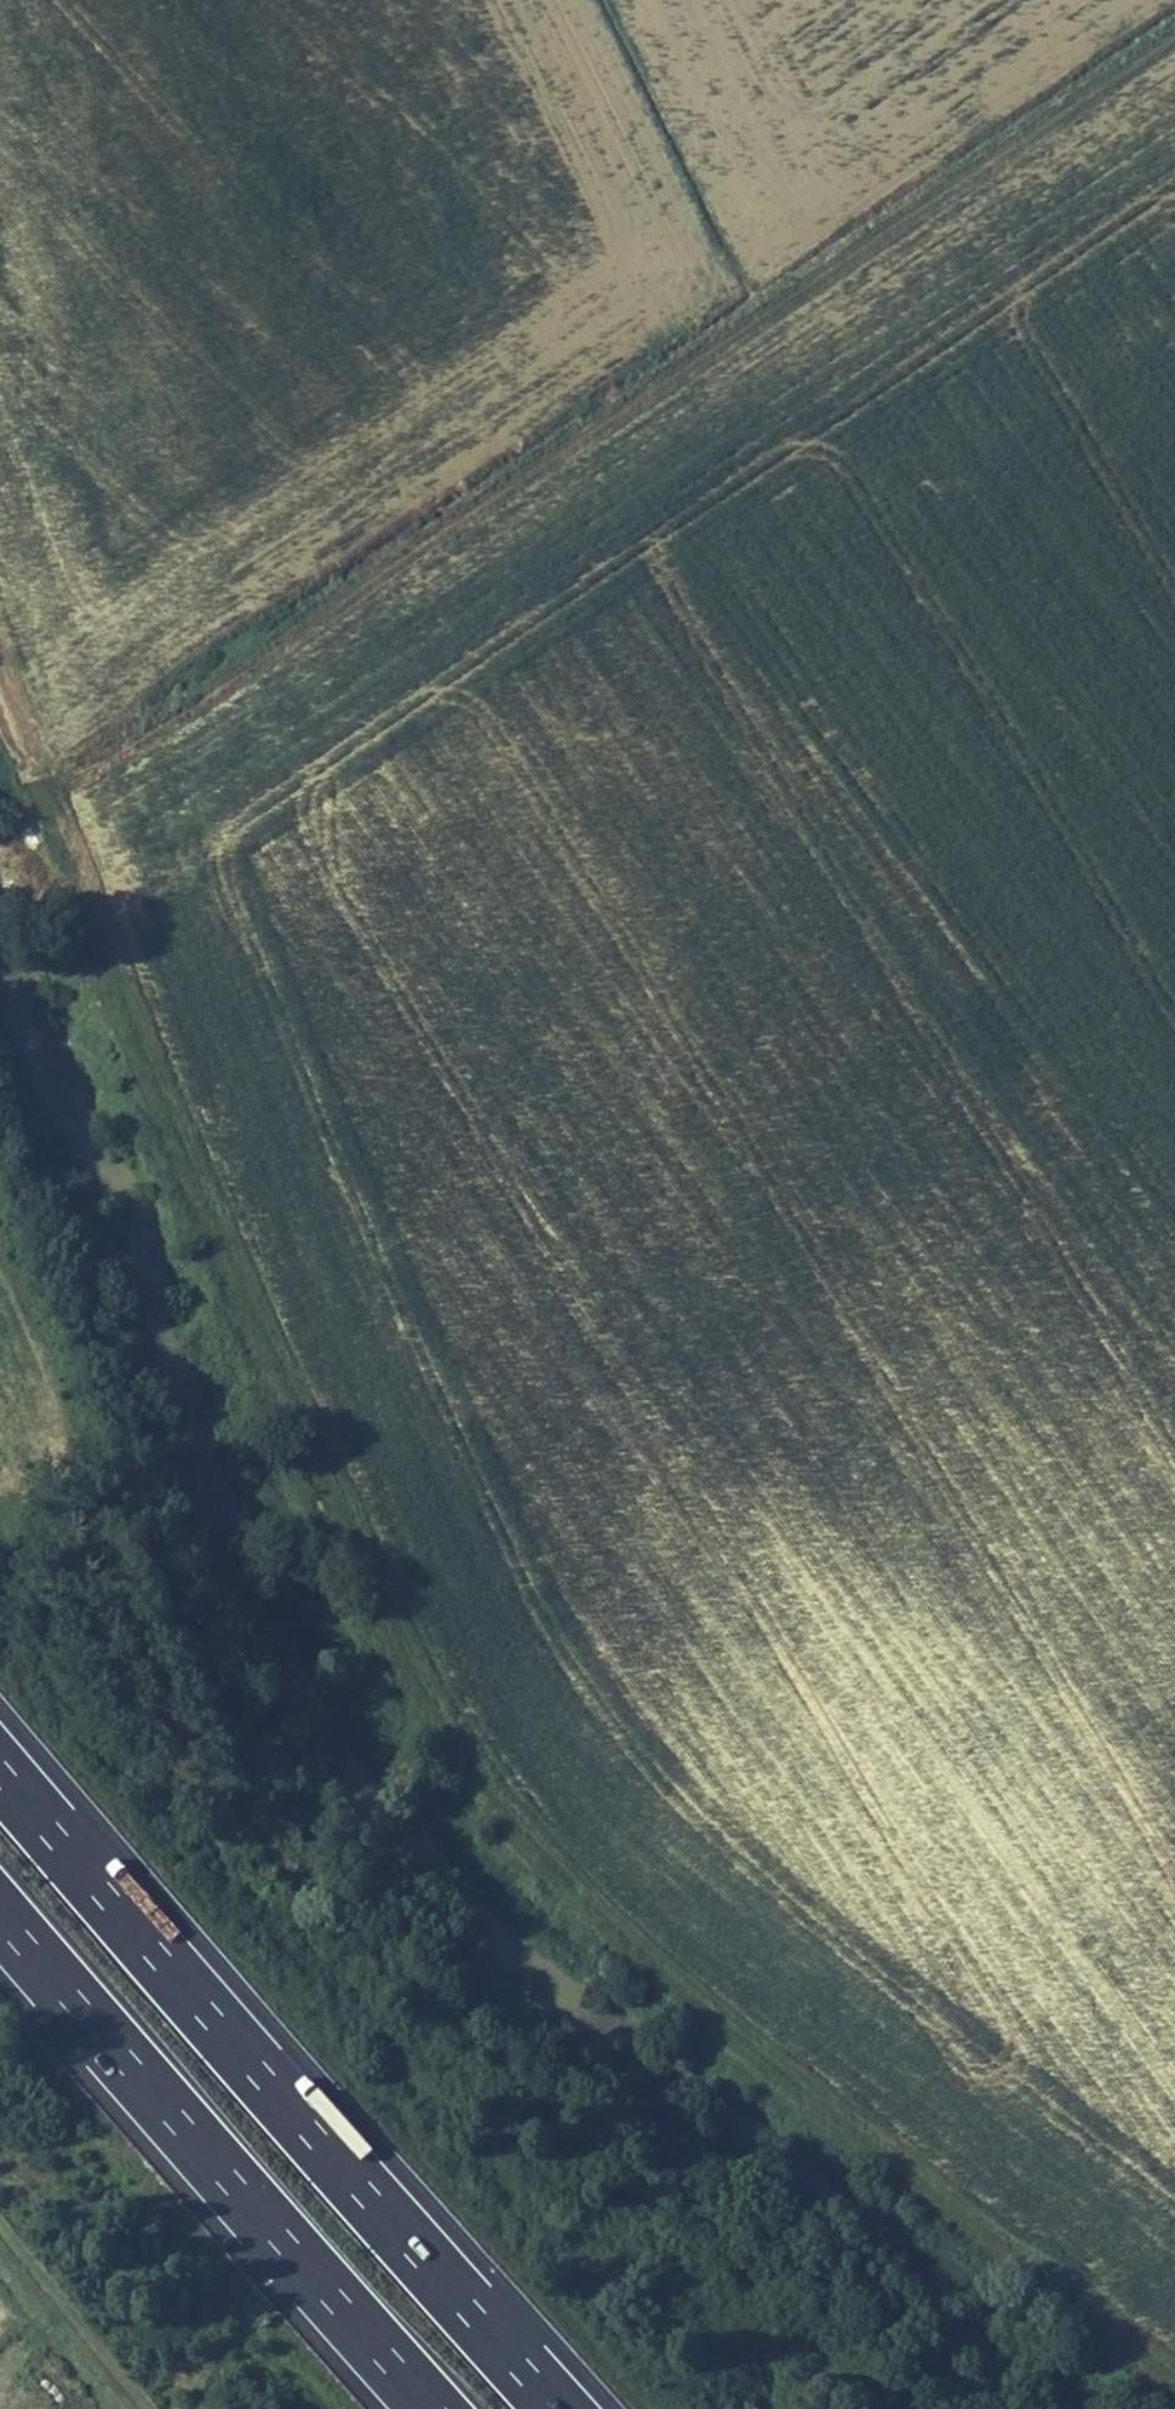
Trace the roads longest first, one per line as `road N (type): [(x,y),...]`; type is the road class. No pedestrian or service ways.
road 1 (motorway): [(561,2408),(239,2055),(0,1773)]
road 2 (motorway): [(0,1913),(438,2408)]
road 3 (track): [(136,2408),(0,2238)]

